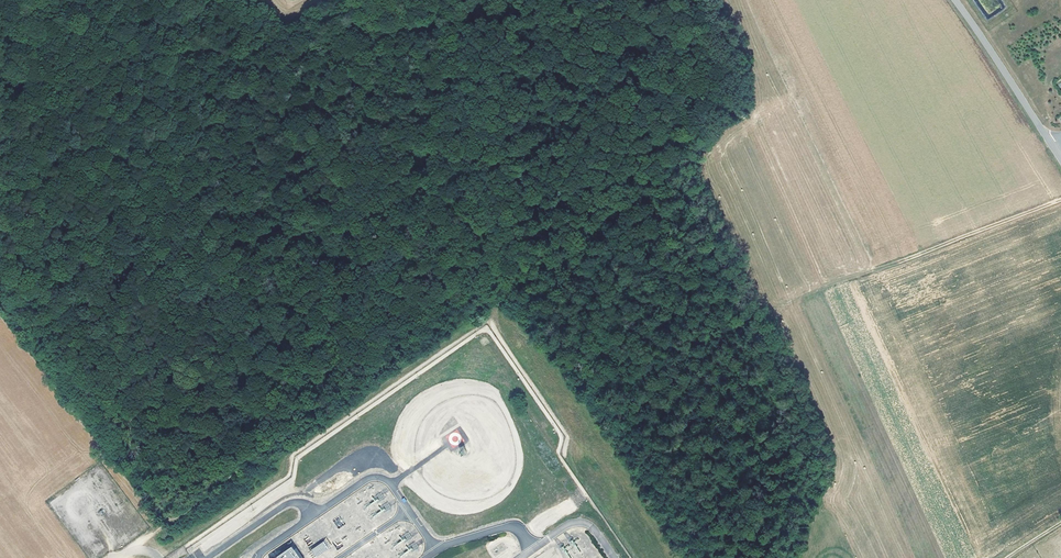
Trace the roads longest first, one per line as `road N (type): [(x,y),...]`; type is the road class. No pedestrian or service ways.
road 1 (unclassified): [(1060,160),(954,0)]

